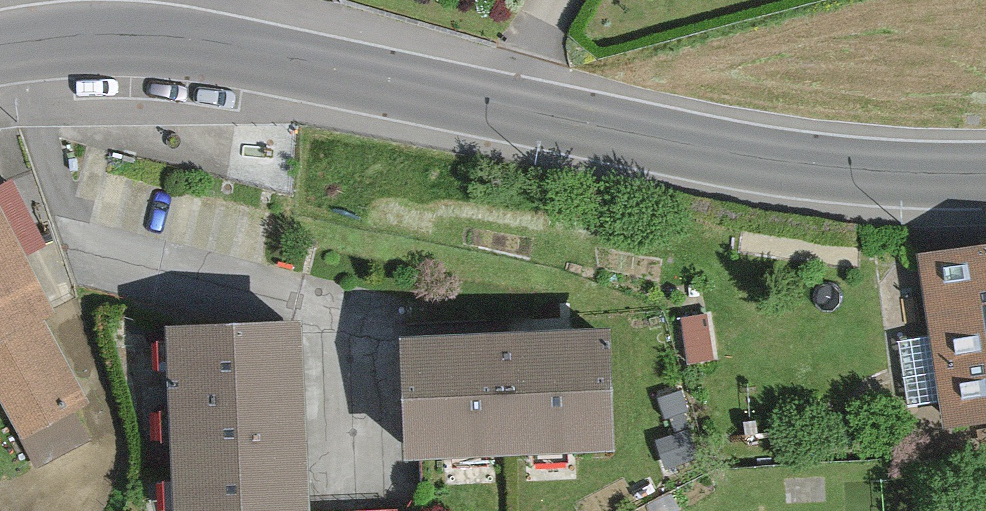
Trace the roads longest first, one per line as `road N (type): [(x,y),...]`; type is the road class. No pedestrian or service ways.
road 1 (secondary): [(0,50),(123,40),(512,109)]
road 2 (secondary): [(512,109),(820,175),(985,180)]

